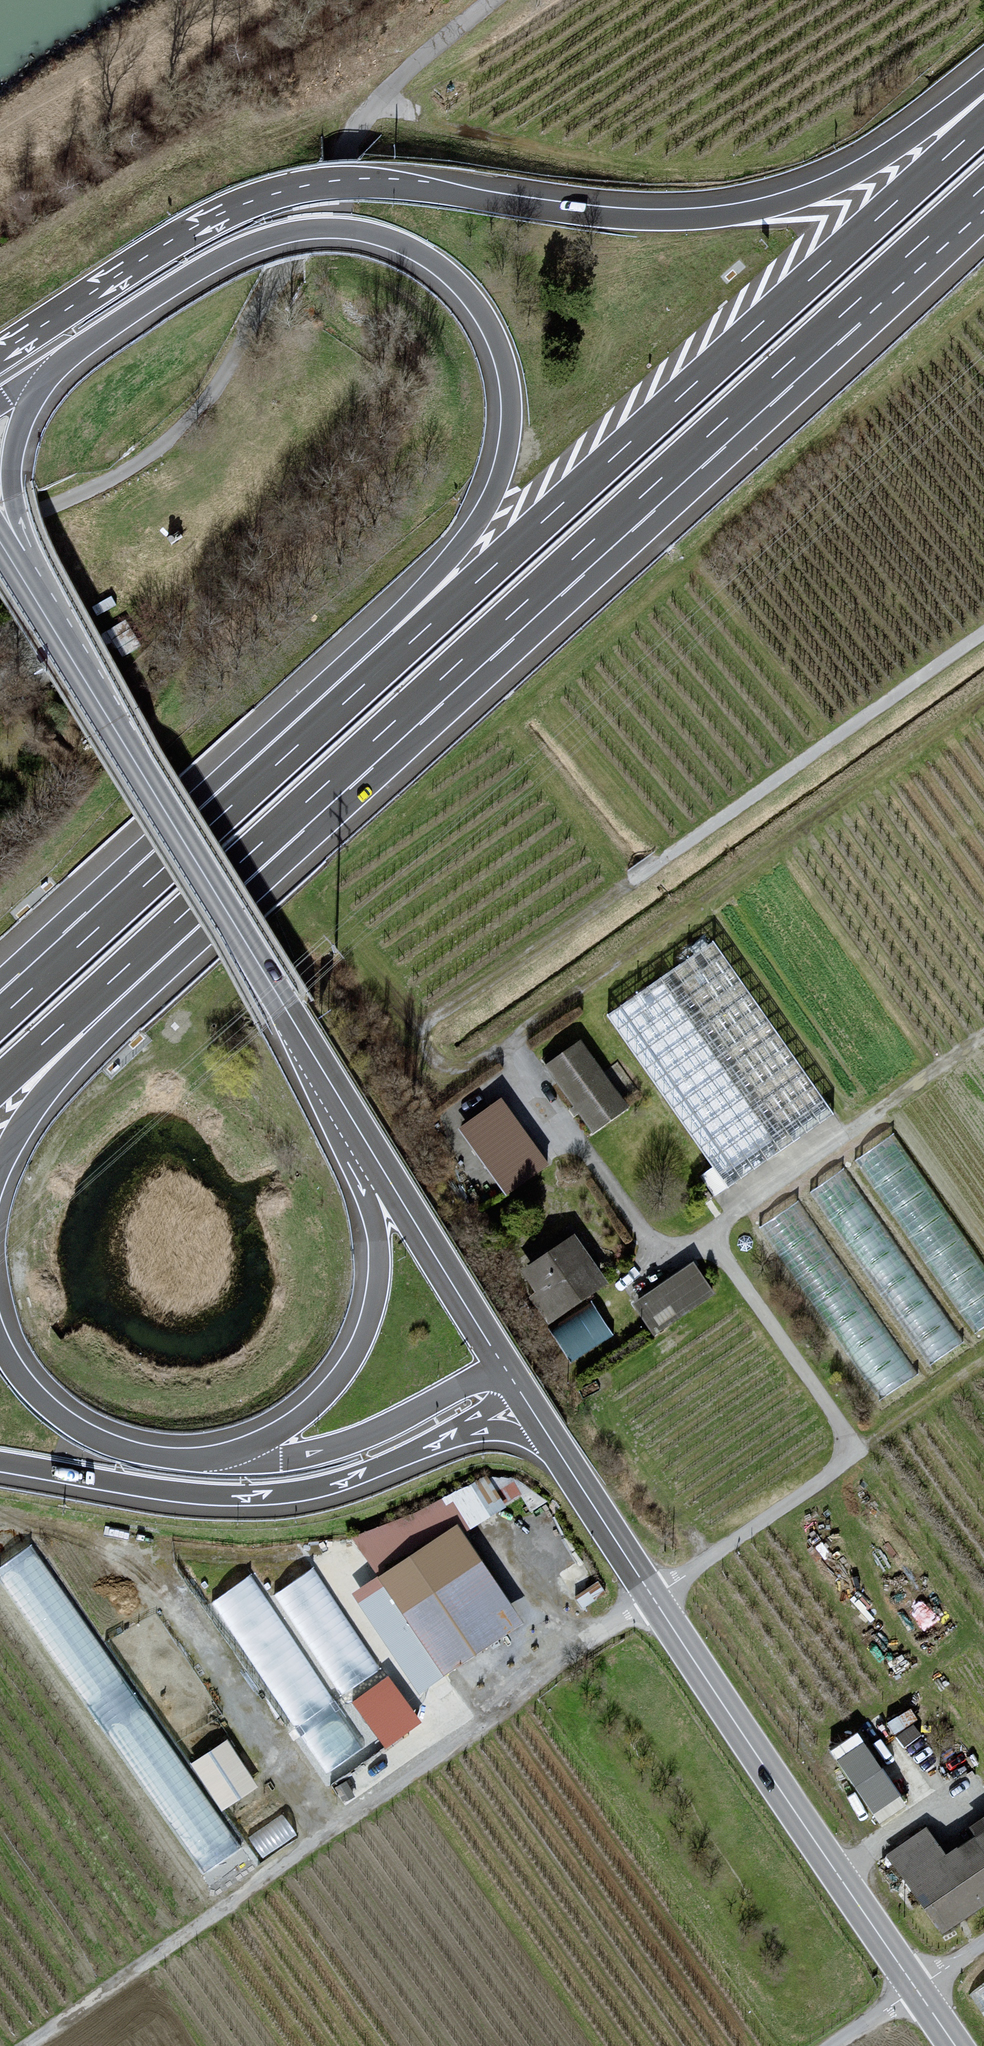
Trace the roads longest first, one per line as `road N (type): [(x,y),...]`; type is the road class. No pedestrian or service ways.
road 1 (motorway): [(174,924),(983,188)]
road 2 (motorway): [(983,104),(816,186),(714,211),(630,214),(395,181),(308,185),(198,225),(0,352)]
road 3 (motorway): [(56,369),(210,267),(294,234),(345,232),(390,242),(462,291),(490,334),(505,380),(502,464),(465,540),(339,707)]
road 4 (motorway): [(983,122),(339,707)]
road 5 (residential): [(506,1041),(642,1239),(664,1258),(702,1248),(714,1254),(841,1437),(841,1466),(828,1479),(652,1597)]
road 6 (track): [(652,1597),(28,2045)]
road 7 (unclassified): [(983,632),(433,1021),(420,1052),(440,1074),(466,1070)]
road 8 (unclassified): [(493,0),(361,122),(213,396),(128,464),(0,529)]
road 9 (track): [(983,700),(466,1070)]
road 10 (tertiary): [(54,630),(359,1131)]
road 11 (motorway): [(0,1465),(181,1496),(277,1497),(339,1484),(529,1405)]
road 12 (tertiary): [(652,1597),(916,1988)]
road 13 (motorway): [(339,707),(0,1018)]
road 14 (motorway): [(359,1131),(377,1264),(358,1346),(296,1419),(249,1444),(190,1457)]
road 15 (track): [(983,1038),(702,1239),(702,1248)]
road 16 (motorway): [(502,1362),(346,1444),(280,1459),(190,1457)]
road 17 (motorway): [(0,1177),(52,1085),(174,924)]
road 18 (motorway): [(54,630),(11,479),(24,418),(56,369)]
road 19 (tertiary): [(359,1131),(502,1362)]
road 20 (motorway): [(190,1457),(126,1448),(76,1425),(39,1395),(0,1337)]
road 21 (motorway): [(0,1084),(174,924)]
road 22 (tertiary): [(529,1405),(652,1597)]

